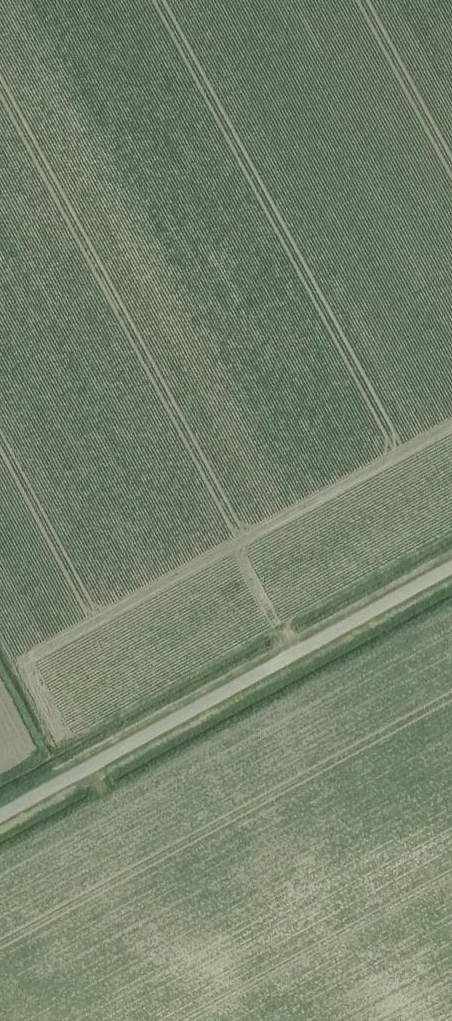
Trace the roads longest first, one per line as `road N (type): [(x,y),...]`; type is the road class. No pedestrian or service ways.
road 1 (unclassified): [(0,816),(451,573)]

